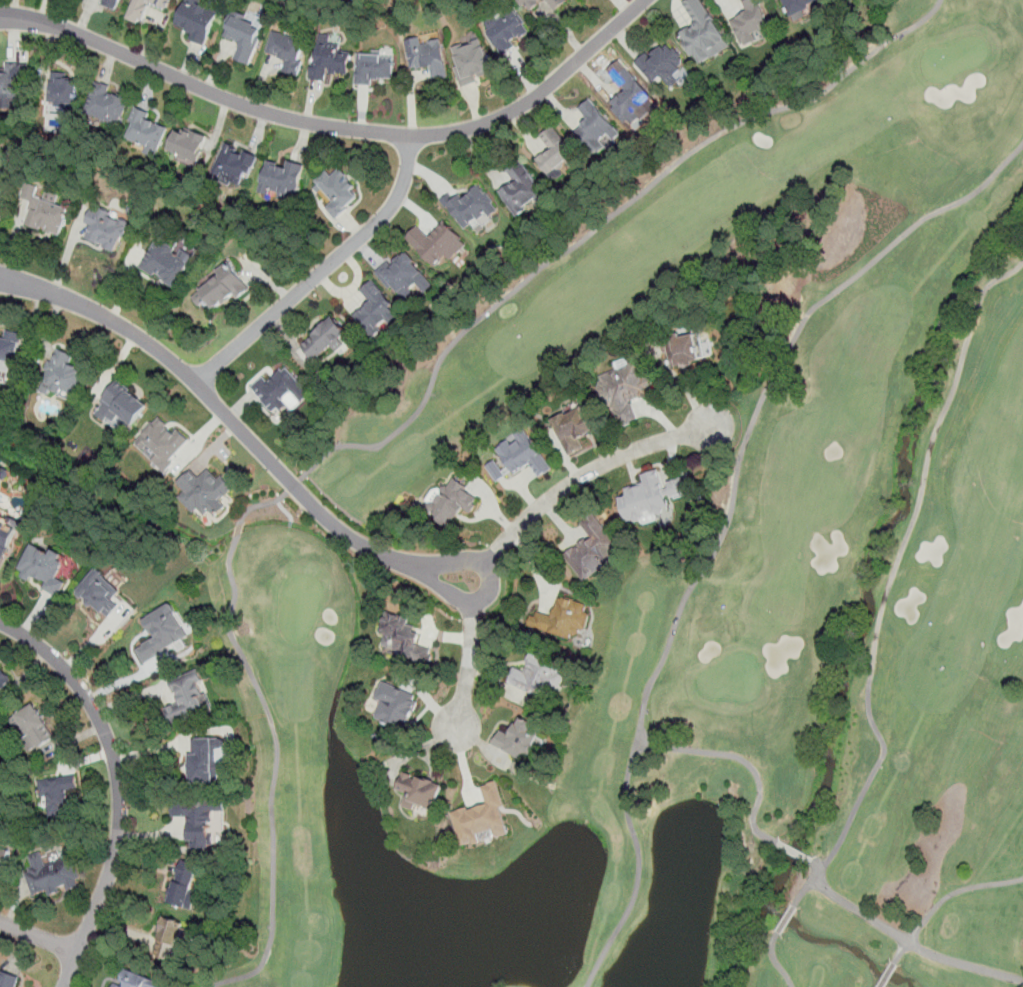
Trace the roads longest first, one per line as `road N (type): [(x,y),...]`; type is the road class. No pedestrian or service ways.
road 1 (residential): [(0,18),(55,25),(271,114),(411,137),(487,125),(521,108),(646,0)]
road 2 (residential): [(0,280),(84,306),(156,349),(356,542),(388,559),(470,580)]
road 3 (residential): [(0,621),(71,674),(115,762),(117,844),(64,986)]
road 4 (residential): [(197,382),(386,215),(403,186),(411,137)]
road 5 (residential): [(470,580),(577,481),(612,460),(714,425)]
road 6 (residential): [(470,580),(472,653),(459,729)]

